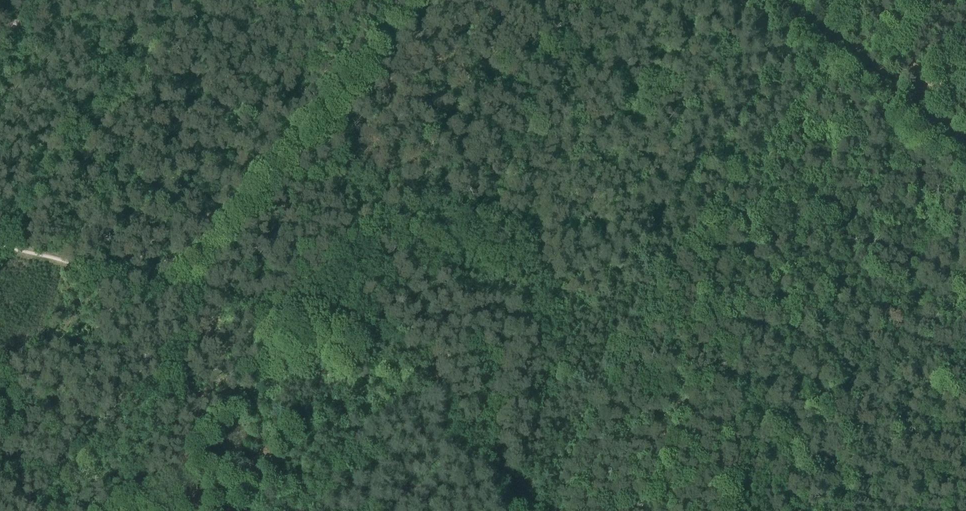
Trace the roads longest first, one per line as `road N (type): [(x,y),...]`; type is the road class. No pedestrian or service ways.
road 1 (track): [(0,250),(419,354),(474,442),(546,510)]
road 2 (track): [(429,0),(173,296)]
road 3 (track): [(779,0),(965,154)]

